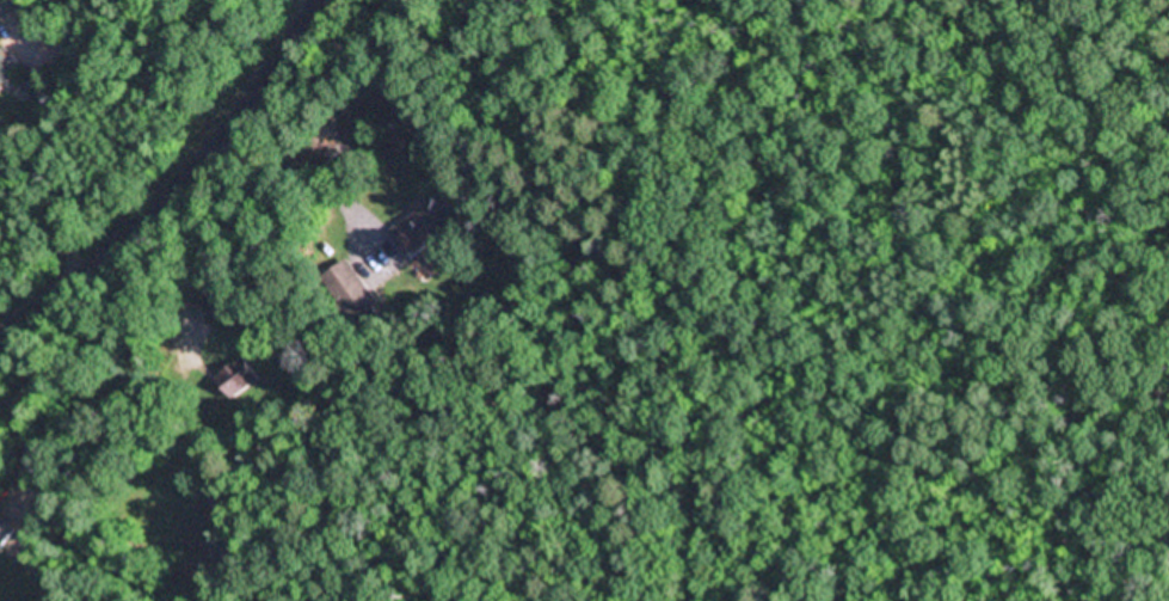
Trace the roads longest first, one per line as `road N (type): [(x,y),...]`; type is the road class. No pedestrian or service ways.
road 1 (residential): [(0,333),(118,247),(201,166),(318,0)]

